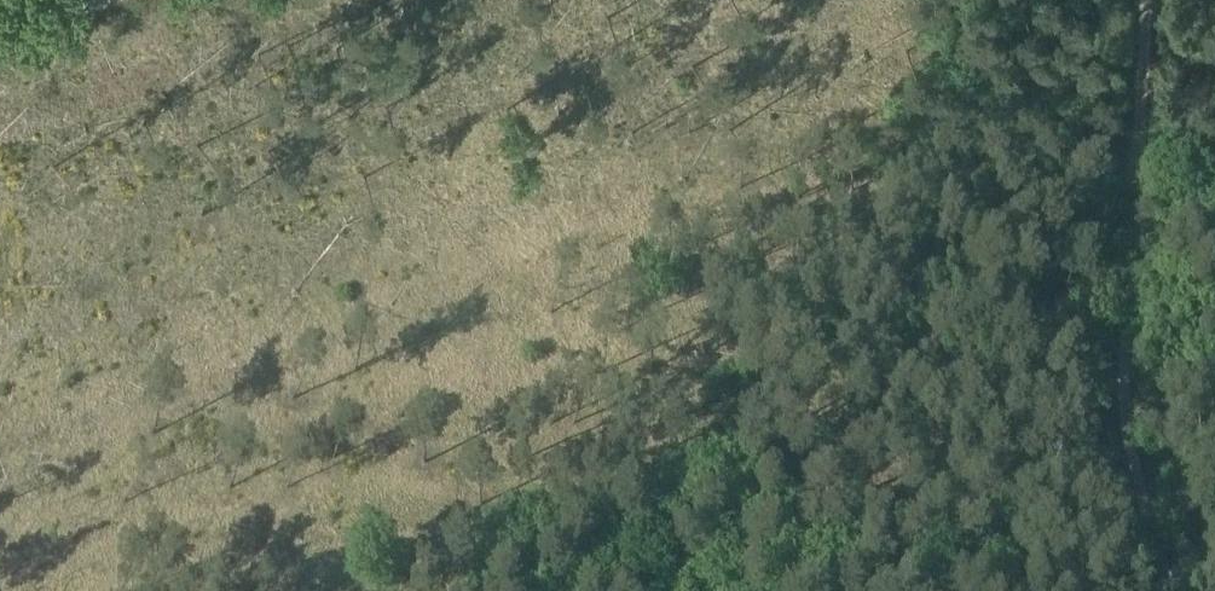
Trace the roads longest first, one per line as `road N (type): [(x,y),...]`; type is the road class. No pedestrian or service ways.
road 1 (track): [(1156,0),(1129,374),(1131,421),(1176,590)]
road 2 (track): [(138,0),(0,33)]

